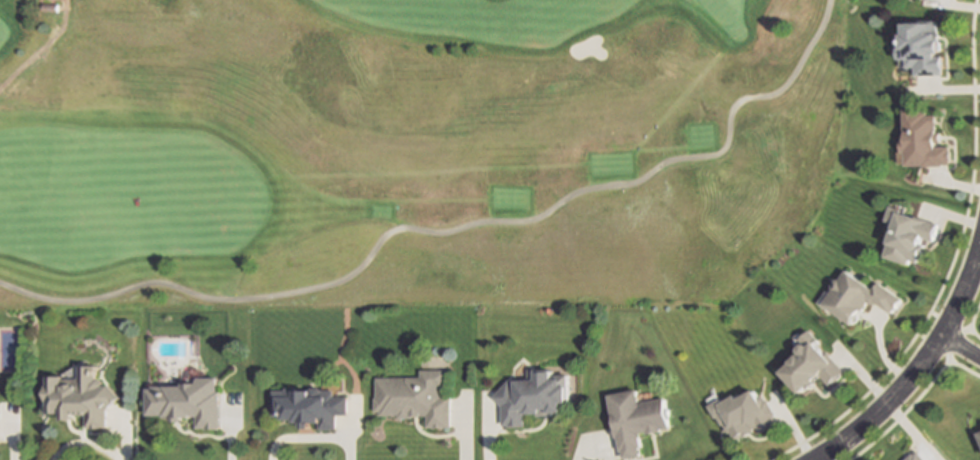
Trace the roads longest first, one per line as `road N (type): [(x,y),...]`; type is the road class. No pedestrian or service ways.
road 1 (residential): [(979,238),(941,335),(918,369),(806,459)]

